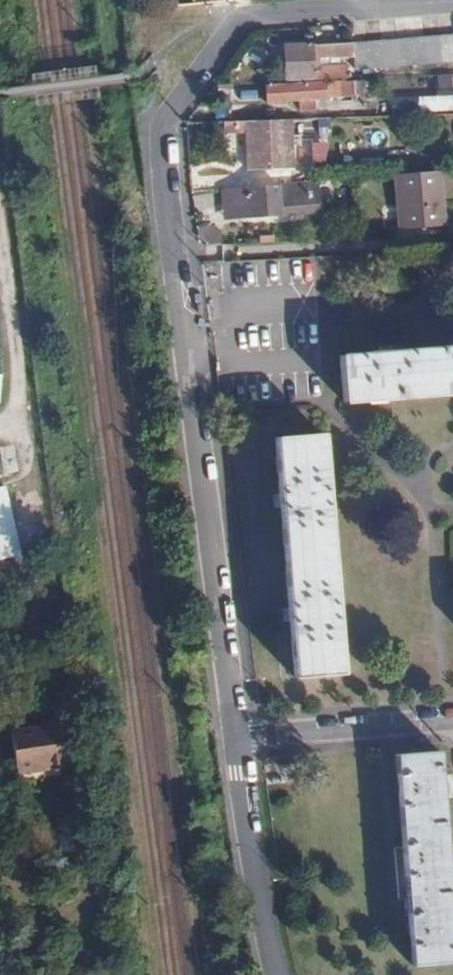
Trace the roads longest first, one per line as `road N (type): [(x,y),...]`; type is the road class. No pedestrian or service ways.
road 1 (residential): [(240,742),(161,126),(249,15),(452,6)]
road 2 (residential): [(279,974),(240,742)]
road 3 (residential): [(240,742),(452,730)]

